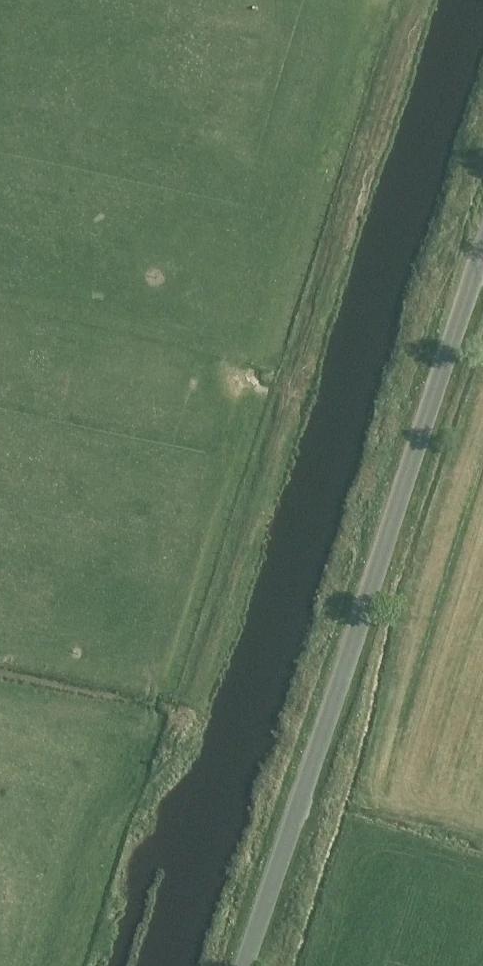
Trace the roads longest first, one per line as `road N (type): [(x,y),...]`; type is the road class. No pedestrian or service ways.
road 1 (tertiary): [(246,965),(482,263)]

